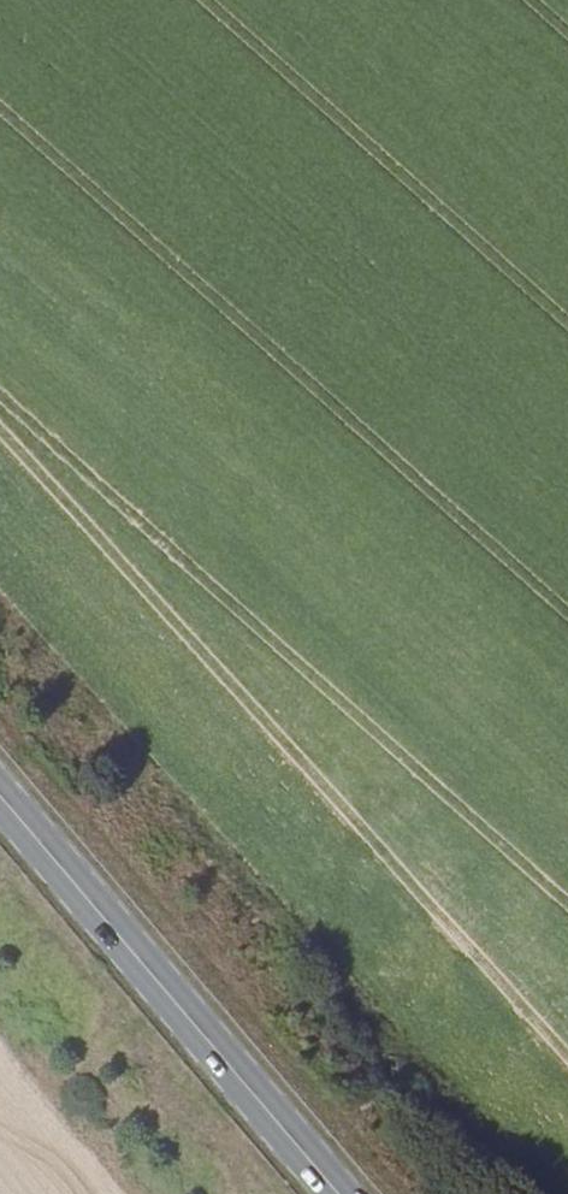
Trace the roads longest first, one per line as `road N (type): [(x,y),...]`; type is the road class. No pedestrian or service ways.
road 1 (primary): [(341,1193),(0,793)]

